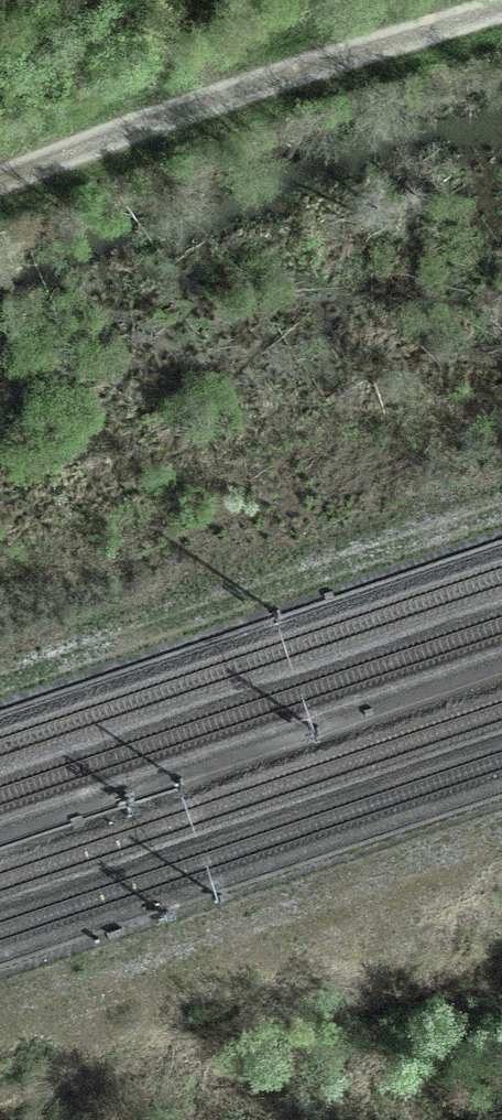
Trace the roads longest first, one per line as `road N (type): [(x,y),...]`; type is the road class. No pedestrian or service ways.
road 1 (track): [(501,511),(0,683)]
road 2 (track): [(501,828),(0,998)]
road 3 (track): [(482,0),(0,179)]

